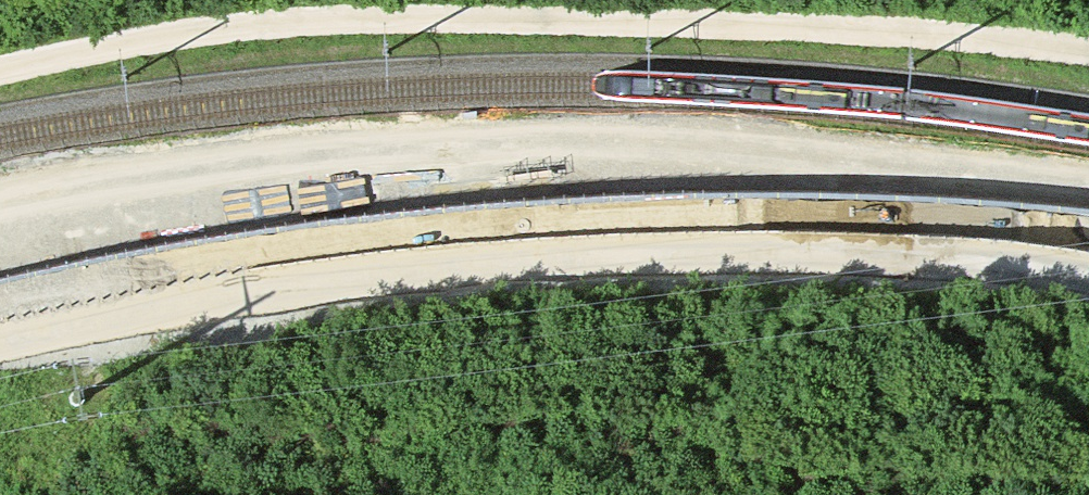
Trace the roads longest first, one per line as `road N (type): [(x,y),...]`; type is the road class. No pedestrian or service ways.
road 1 (track): [(0,313),(105,303),(247,265),(563,230),(870,229),(1088,244)]
road 2 (track): [(0,70),(215,30),(443,18),(763,25),(1088,53)]

